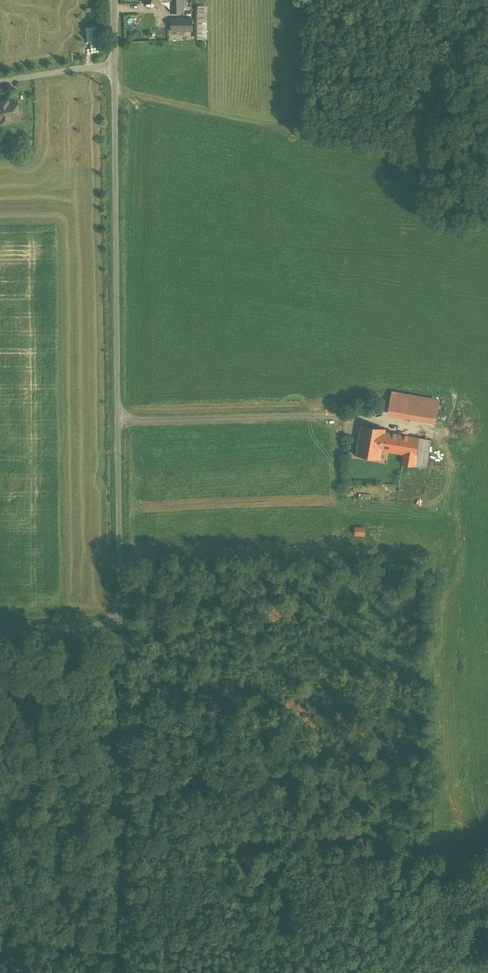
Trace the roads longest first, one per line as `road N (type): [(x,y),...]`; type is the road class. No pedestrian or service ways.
road 1 (unclassified): [(113,0),(115,609),(102,622),(0,624)]

